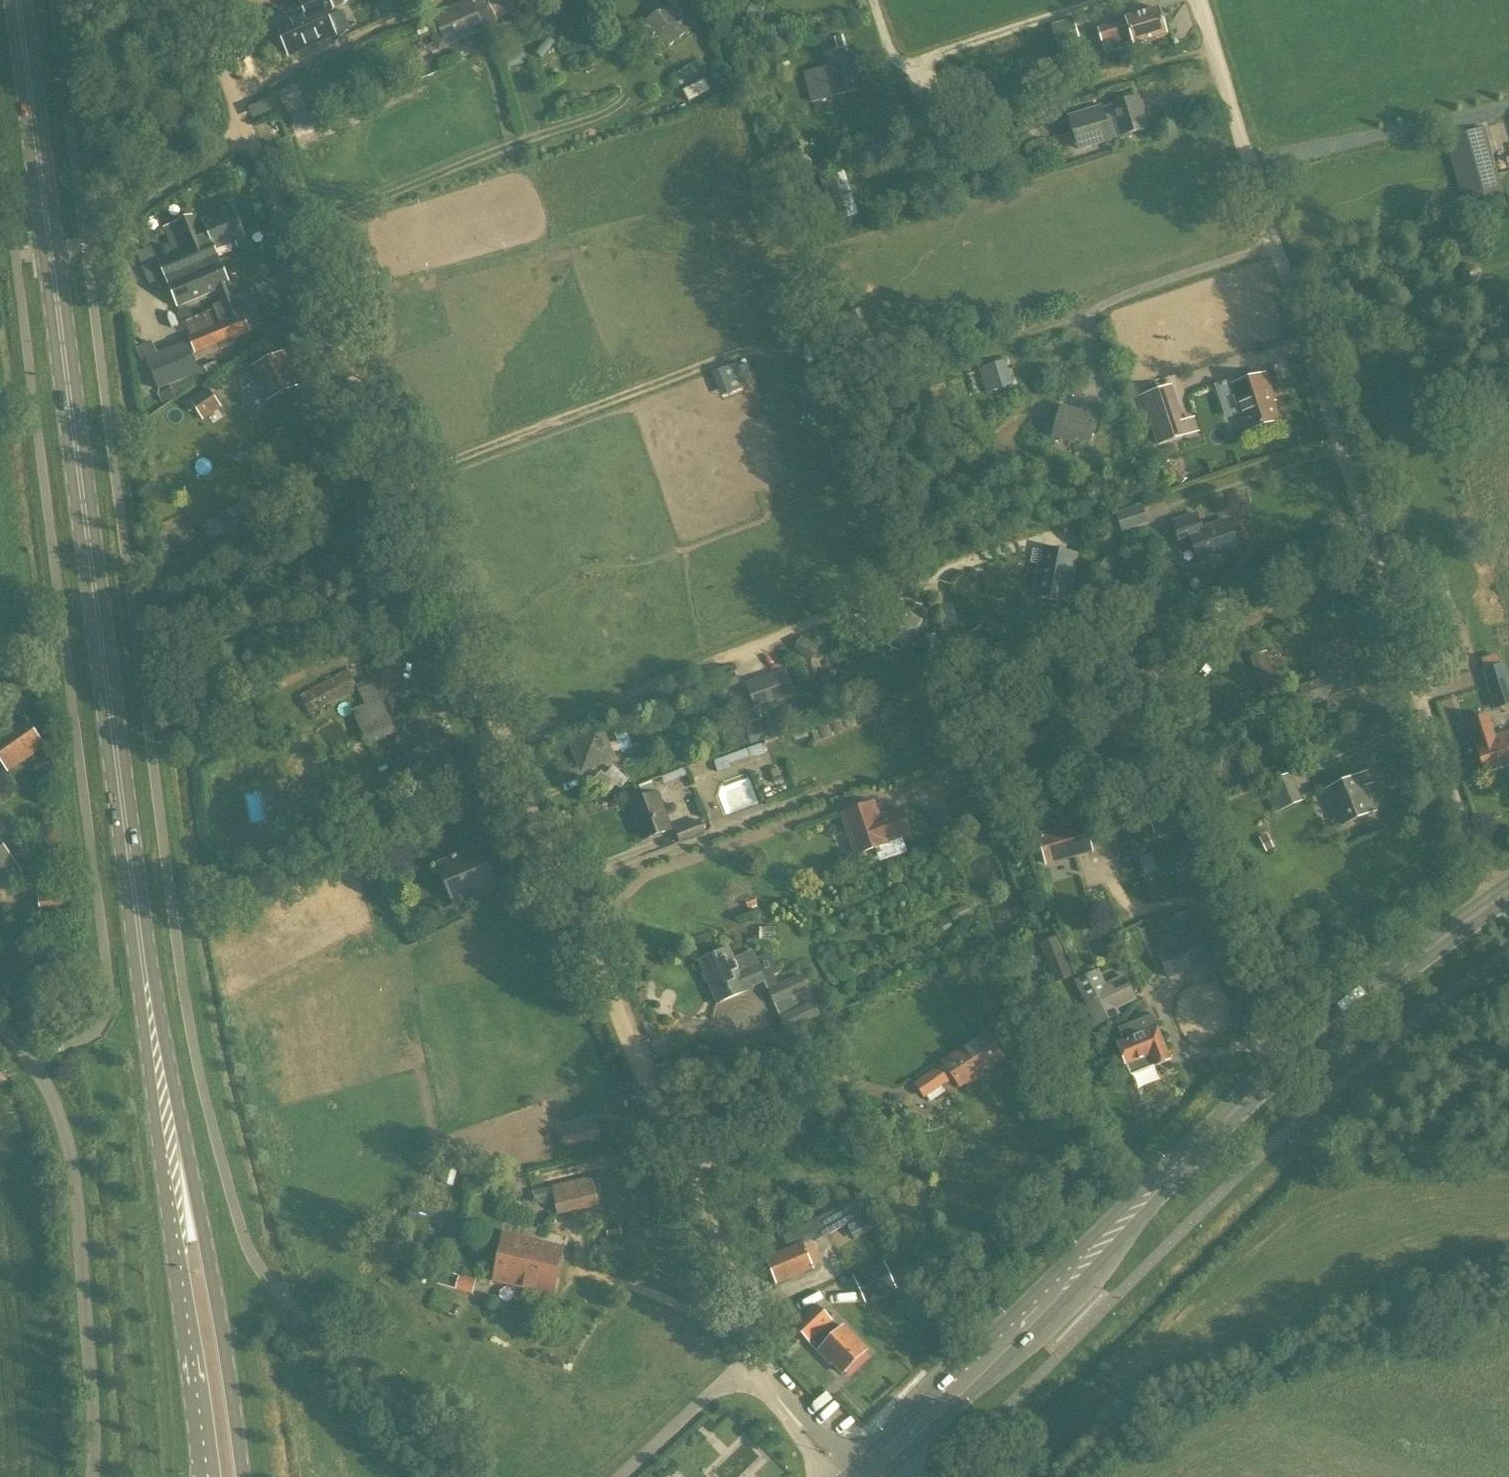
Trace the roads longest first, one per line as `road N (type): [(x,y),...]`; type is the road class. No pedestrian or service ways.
road 1 (track): [(753,1375),(745,1318),(187,0)]
road 2 (primary): [(154,1005),(18,0)]
road 3 (track): [(1491,900),(1203,0)]
road 4 (primary): [(865,1476),(1268,1077),(1508,887)]
road 5 (primary): [(248,1476),(189,1128),(154,1005)]
road 6 (unclassified): [(89,1476),(93,1431),(67,1152),(49,1086),(0,1021)]
road 7 (primary): [(154,1005),(208,1476)]
road 8 (unclassified): [(847,1476),(753,1375),(717,1390),(621,1476)]
road 9 (track): [(244,133),(88,241),(50,252)]

